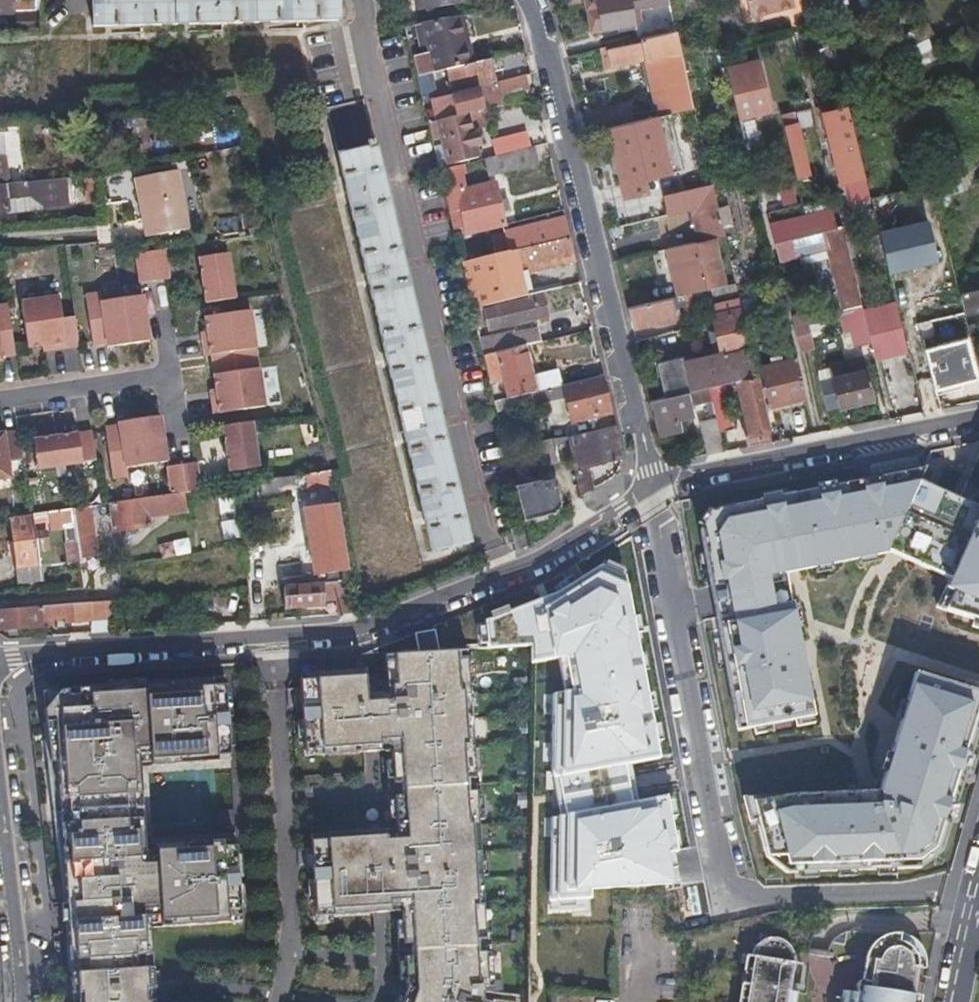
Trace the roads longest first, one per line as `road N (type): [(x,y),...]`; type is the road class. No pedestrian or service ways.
road 1 (residential): [(506,576),(473,503),(356,0)]
road 2 (residential): [(506,576),(389,629),(0,680)]
road 3 (residential): [(530,0),(658,487)]
road 4 (residential): [(978,420),(658,487)]
road 5 (residential): [(0,728),(20,1001)]
road 6 (residential): [(658,487),(506,576)]

